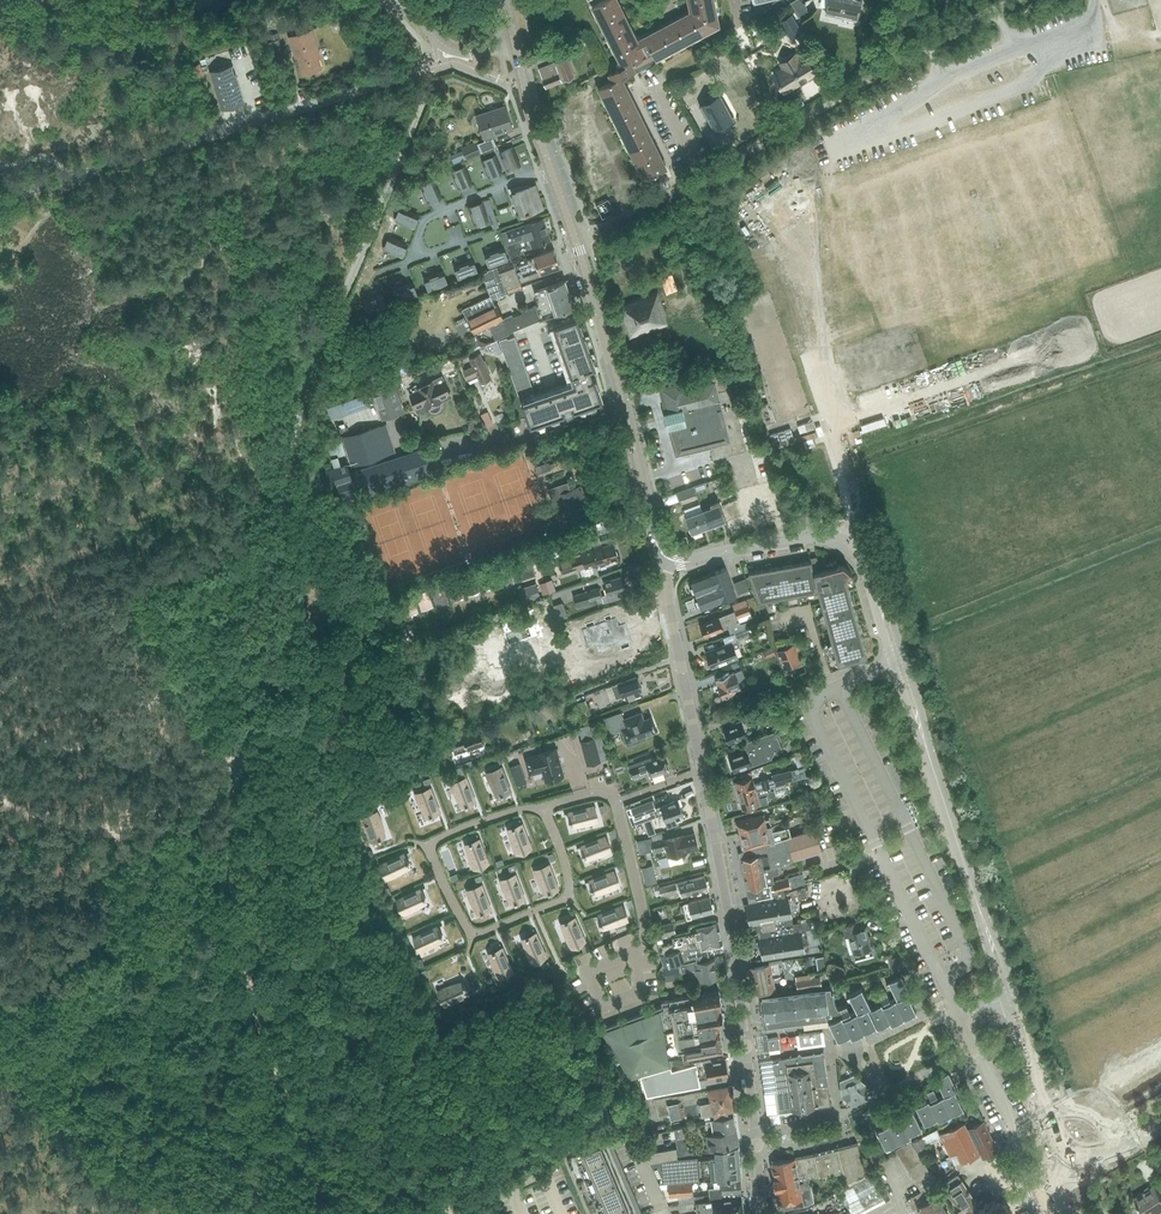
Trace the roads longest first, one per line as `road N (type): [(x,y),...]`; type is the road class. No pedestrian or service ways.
road 1 (tertiary): [(1075,1154),(1059,1138),(1031,1062),(865,558),(849,541),(825,536),(672,561)]
road 2 (track): [(1160,516),(937,602),(880,472),(866,466),(837,474)]
road 3 (residential): [(712,824),(762,1213)]
road 4 (unclassified): [(903,59),(677,194),(576,240)]
road 5 (tertiary): [(672,561),(660,549),(576,240)]
road 6 (residential): [(672,561),(674,624),(712,824)]
road 7 (tertiary): [(576,240),(515,44)]
road 8 (unclassified): [(403,0),(450,48),(475,53),(515,44)]
road 9 (unclassified): [(1016,0),(903,59)]

